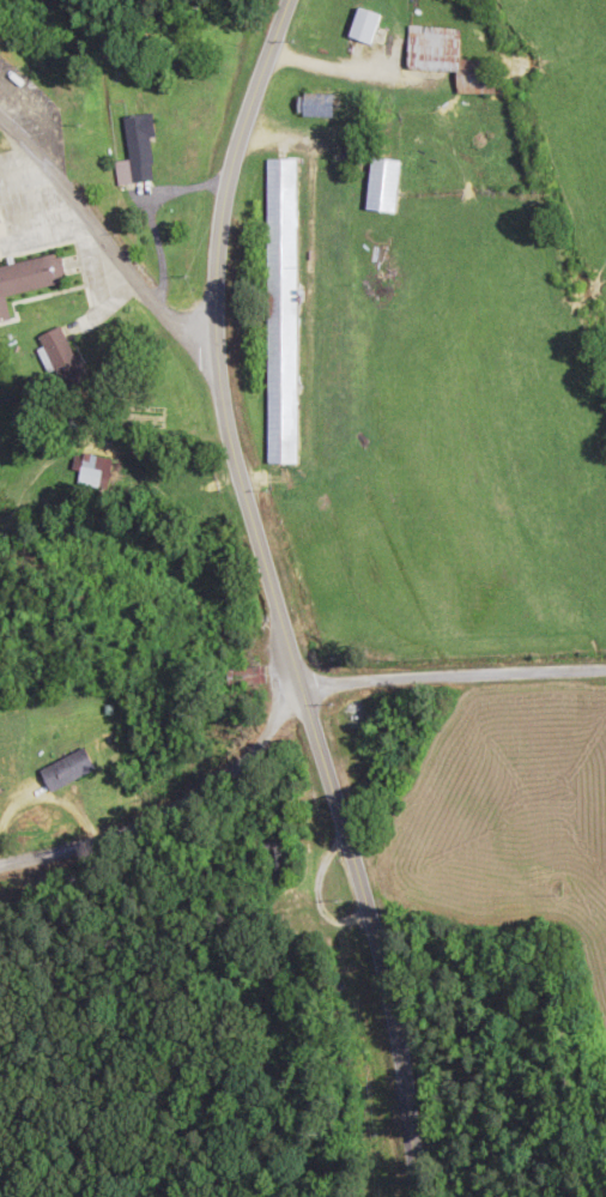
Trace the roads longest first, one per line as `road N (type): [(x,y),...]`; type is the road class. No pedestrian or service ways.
road 1 (residential): [(451,1196),(455,1145),(424,978),(375,805),(307,694),(202,383),(296,0)]
road 2 (residential): [(605,678),(307,694),(220,811),(91,860),(0,866)]
road 3 (residential): [(0,151),(61,205),(202,383)]

